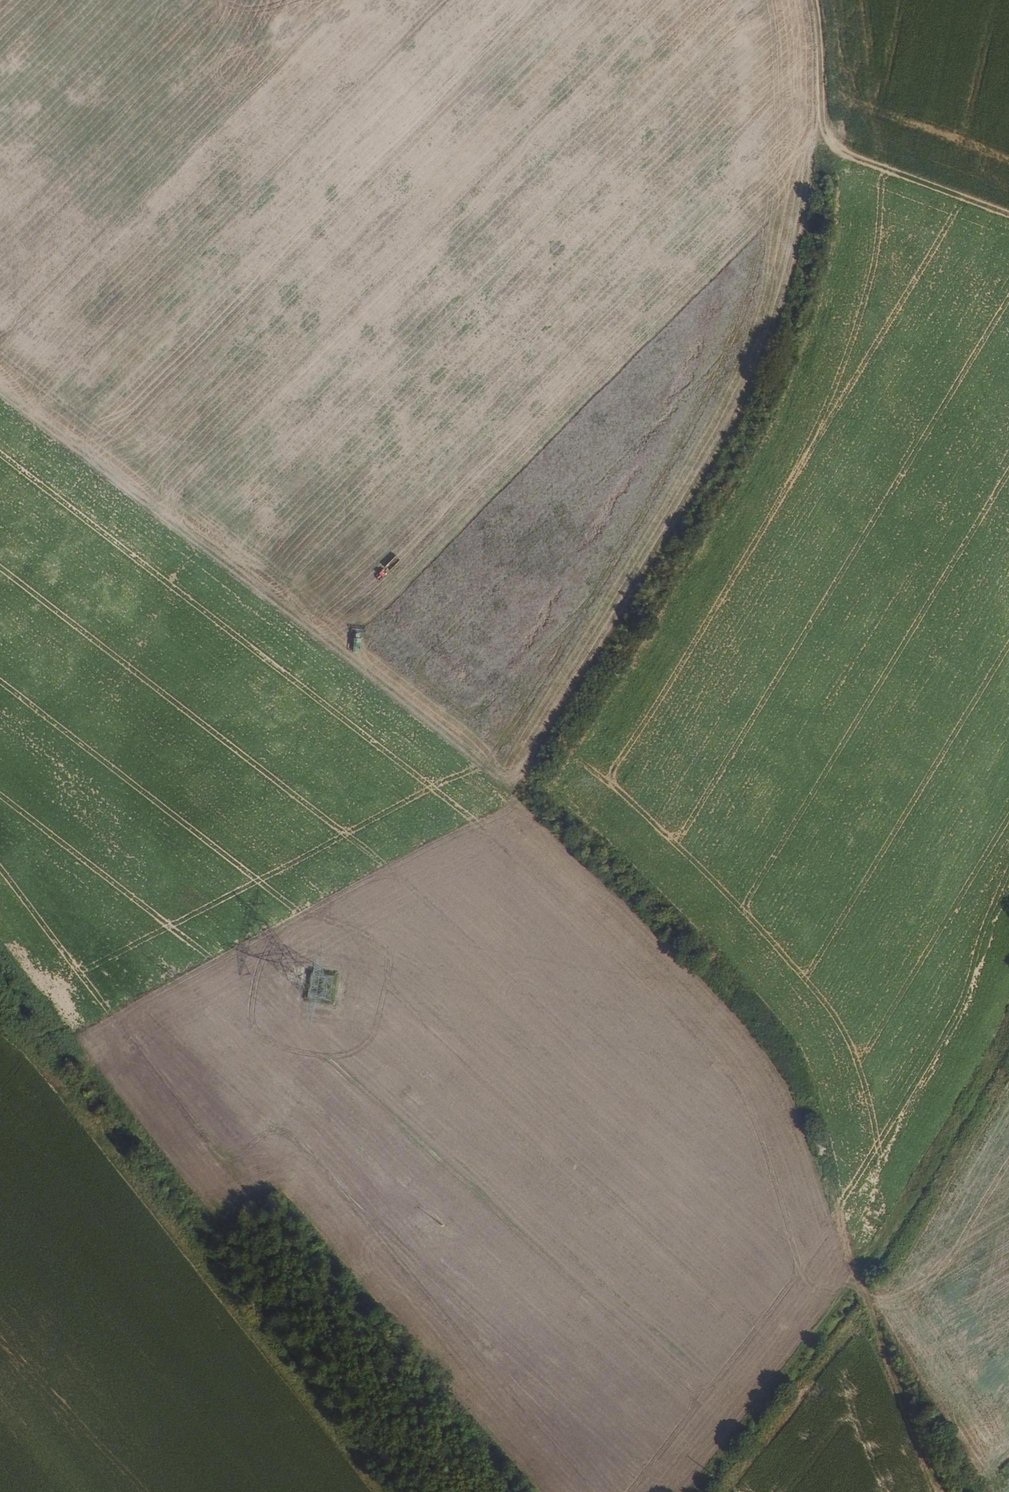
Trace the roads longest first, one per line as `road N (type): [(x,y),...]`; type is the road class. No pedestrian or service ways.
road 1 (track): [(810,0),(832,145),(846,158),(1008,217)]
road 2 (track): [(944,1491),(860,1280)]

